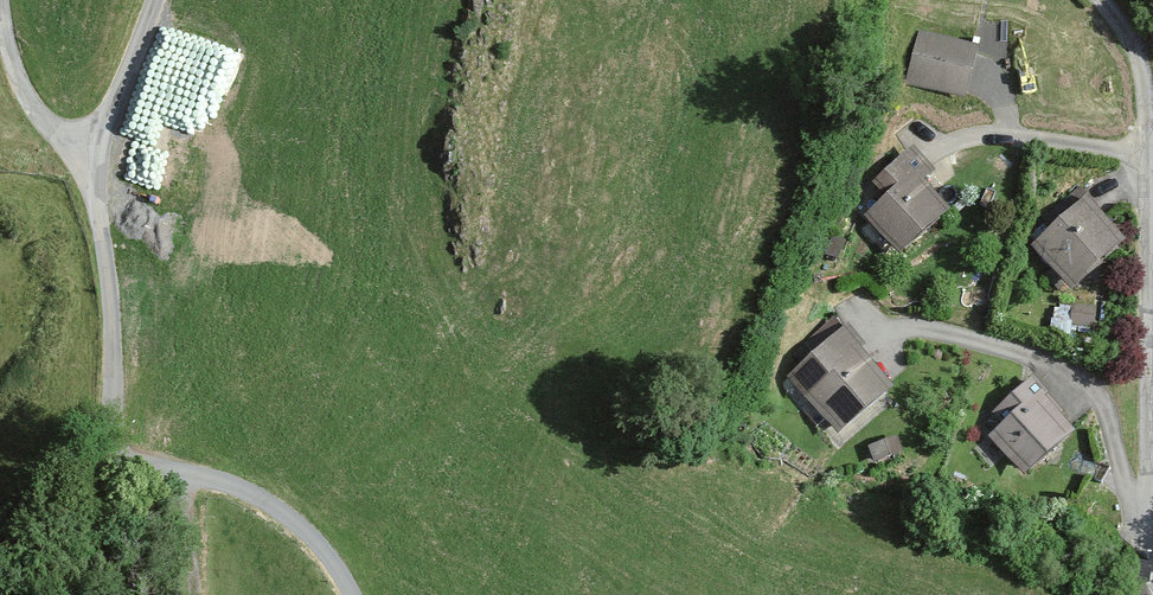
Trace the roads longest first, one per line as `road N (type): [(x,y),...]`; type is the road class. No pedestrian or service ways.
road 1 (residential): [(1152,493),(1145,86),(1137,52),(1101,0)]
road 2 (unclassified): [(156,0),(91,157),(111,321),(108,465)]
road 3 (residential): [(1152,497),(1126,485),(1106,415),(1077,374),(960,336),(861,324)]
road 4 (residential): [(108,465),(203,476),(251,497),(323,560),(338,594)]
road 5 (unclassified): [(108,465),(86,525),(31,594)]

